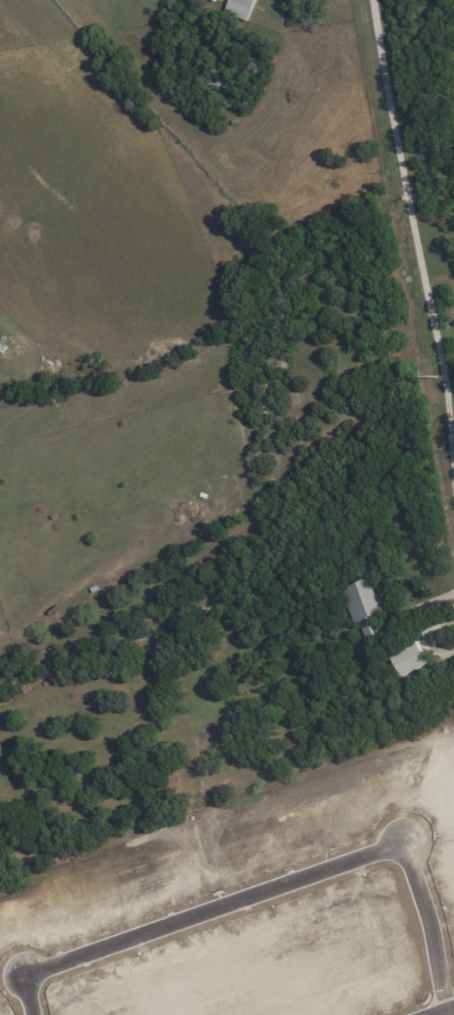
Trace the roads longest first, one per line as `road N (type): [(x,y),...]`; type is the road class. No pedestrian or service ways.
road 1 (residential): [(449,1014),(428,907),(401,836),(21,979),(33,1014)]

